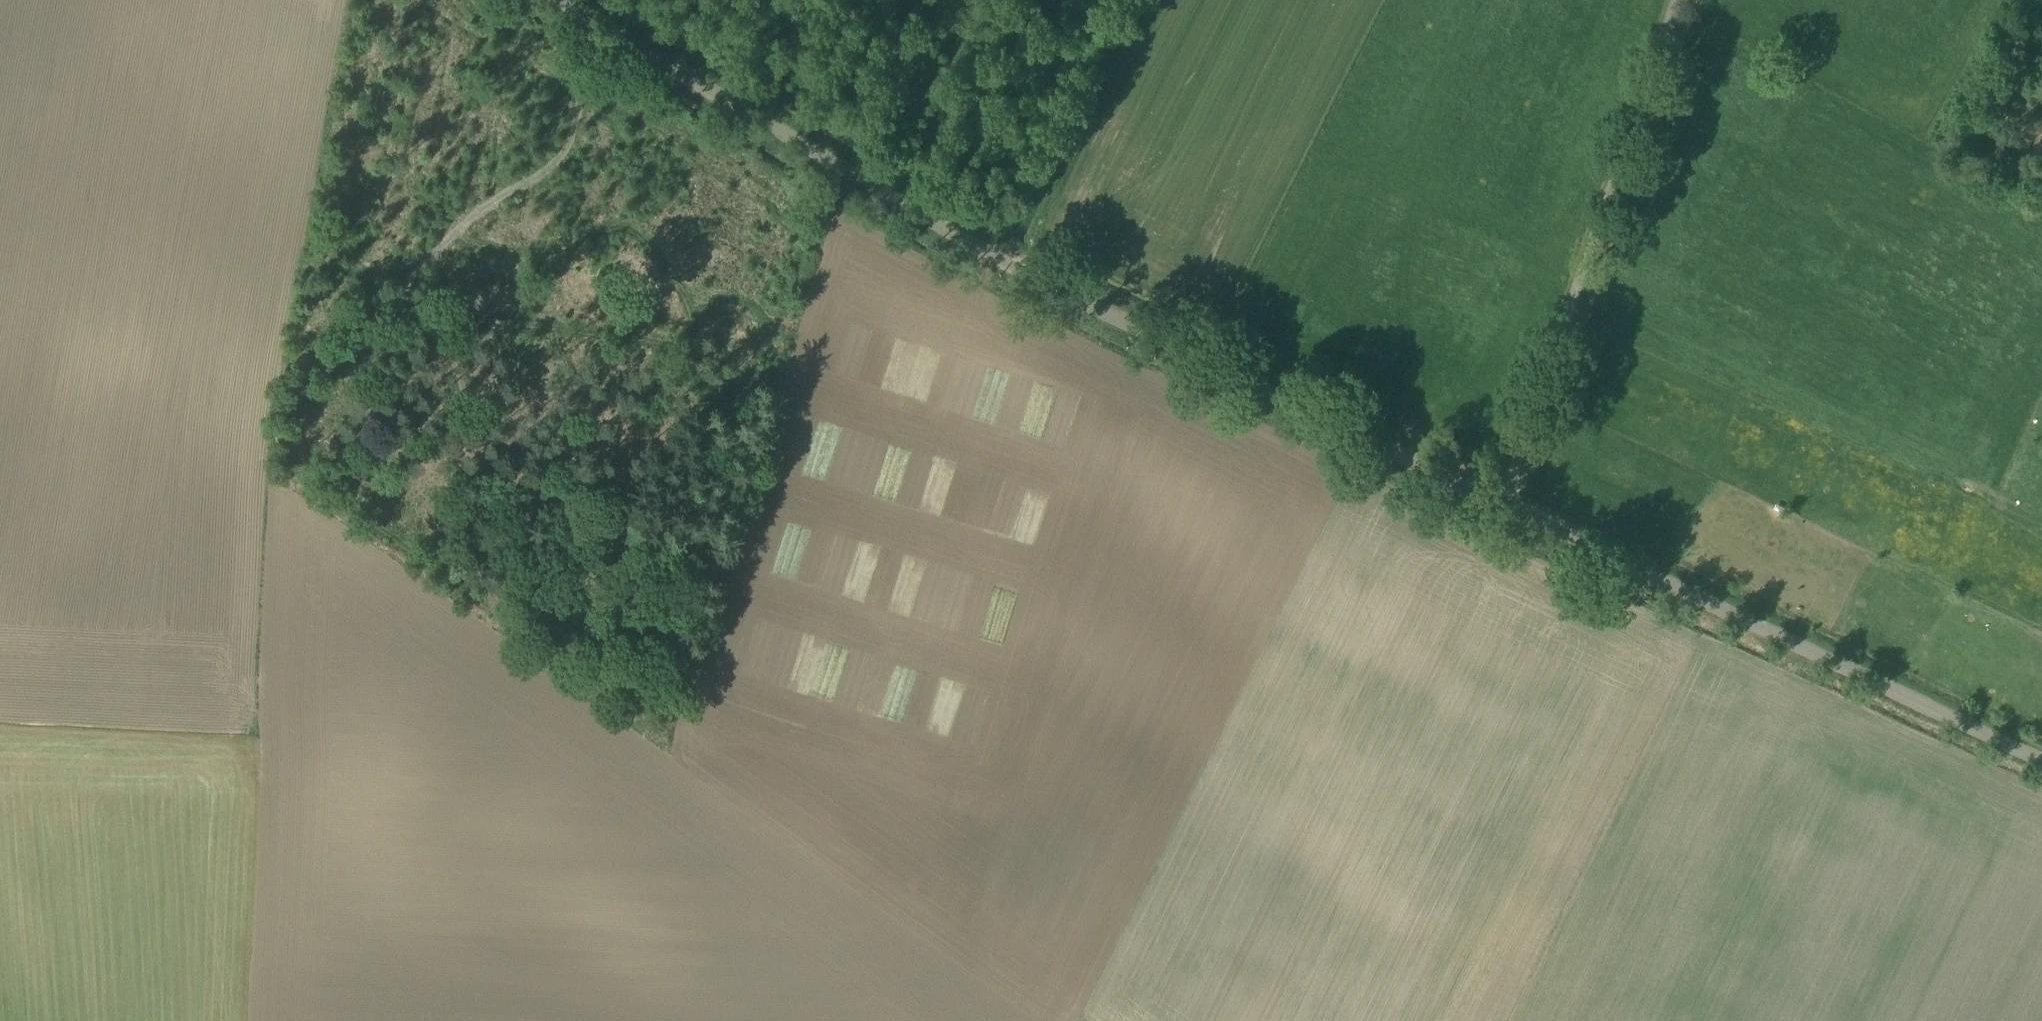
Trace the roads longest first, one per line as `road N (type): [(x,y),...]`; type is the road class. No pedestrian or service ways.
road 1 (unclassified): [(2041,761),(981,251),(556,0)]

